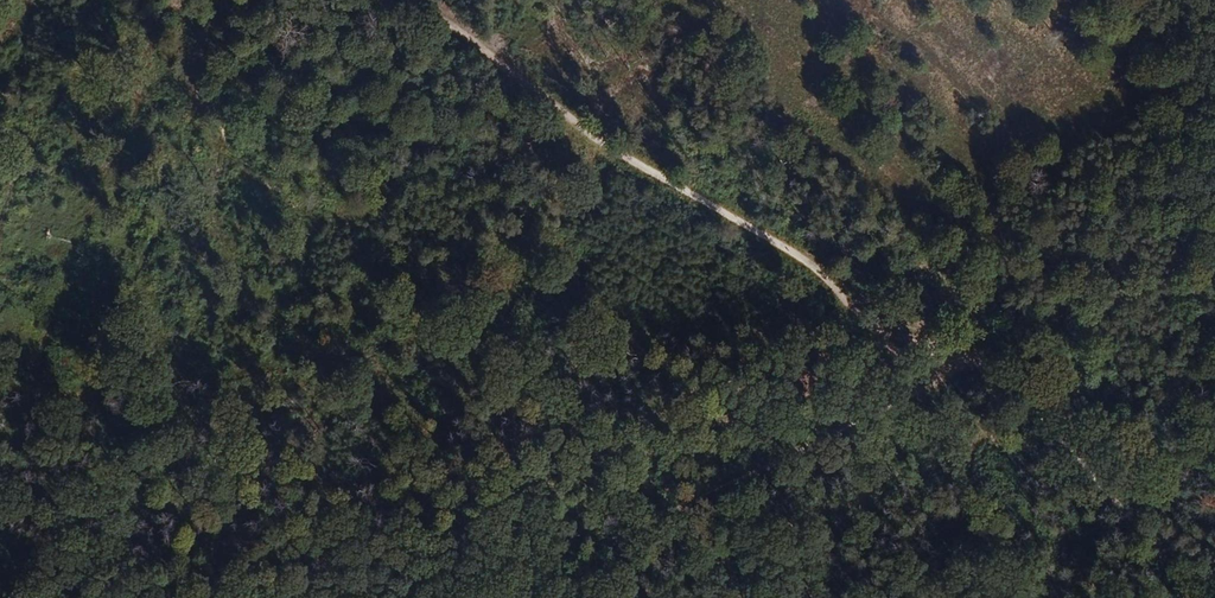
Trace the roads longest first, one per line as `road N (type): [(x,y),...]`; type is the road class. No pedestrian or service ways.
road 1 (track): [(1005,349),(854,242),(575,81),(468,0)]
road 2 (track): [(472,597),(854,428),(1005,349)]
road 3 (track): [(1005,349),(1214,590)]

